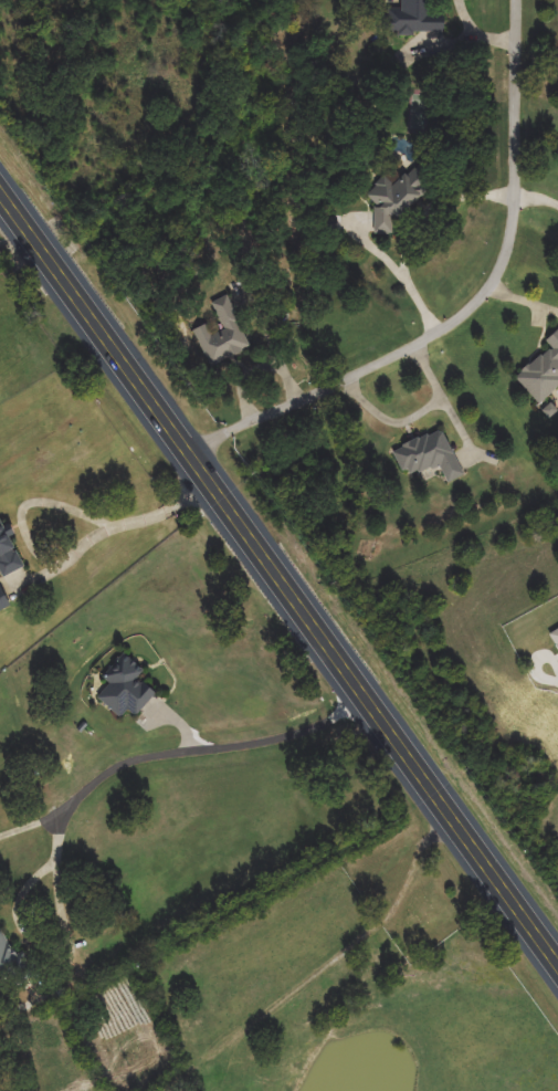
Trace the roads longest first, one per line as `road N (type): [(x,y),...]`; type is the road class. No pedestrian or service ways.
road 1 (primary): [(440,801),(0,190)]
road 2 (residential): [(190,453),(383,364),(449,327),(488,292),(515,223),(516,0)]
road 3 (residential): [(366,699),(313,731),(125,765),(55,824)]
road 4 (primary): [(557,963),(440,801)]

